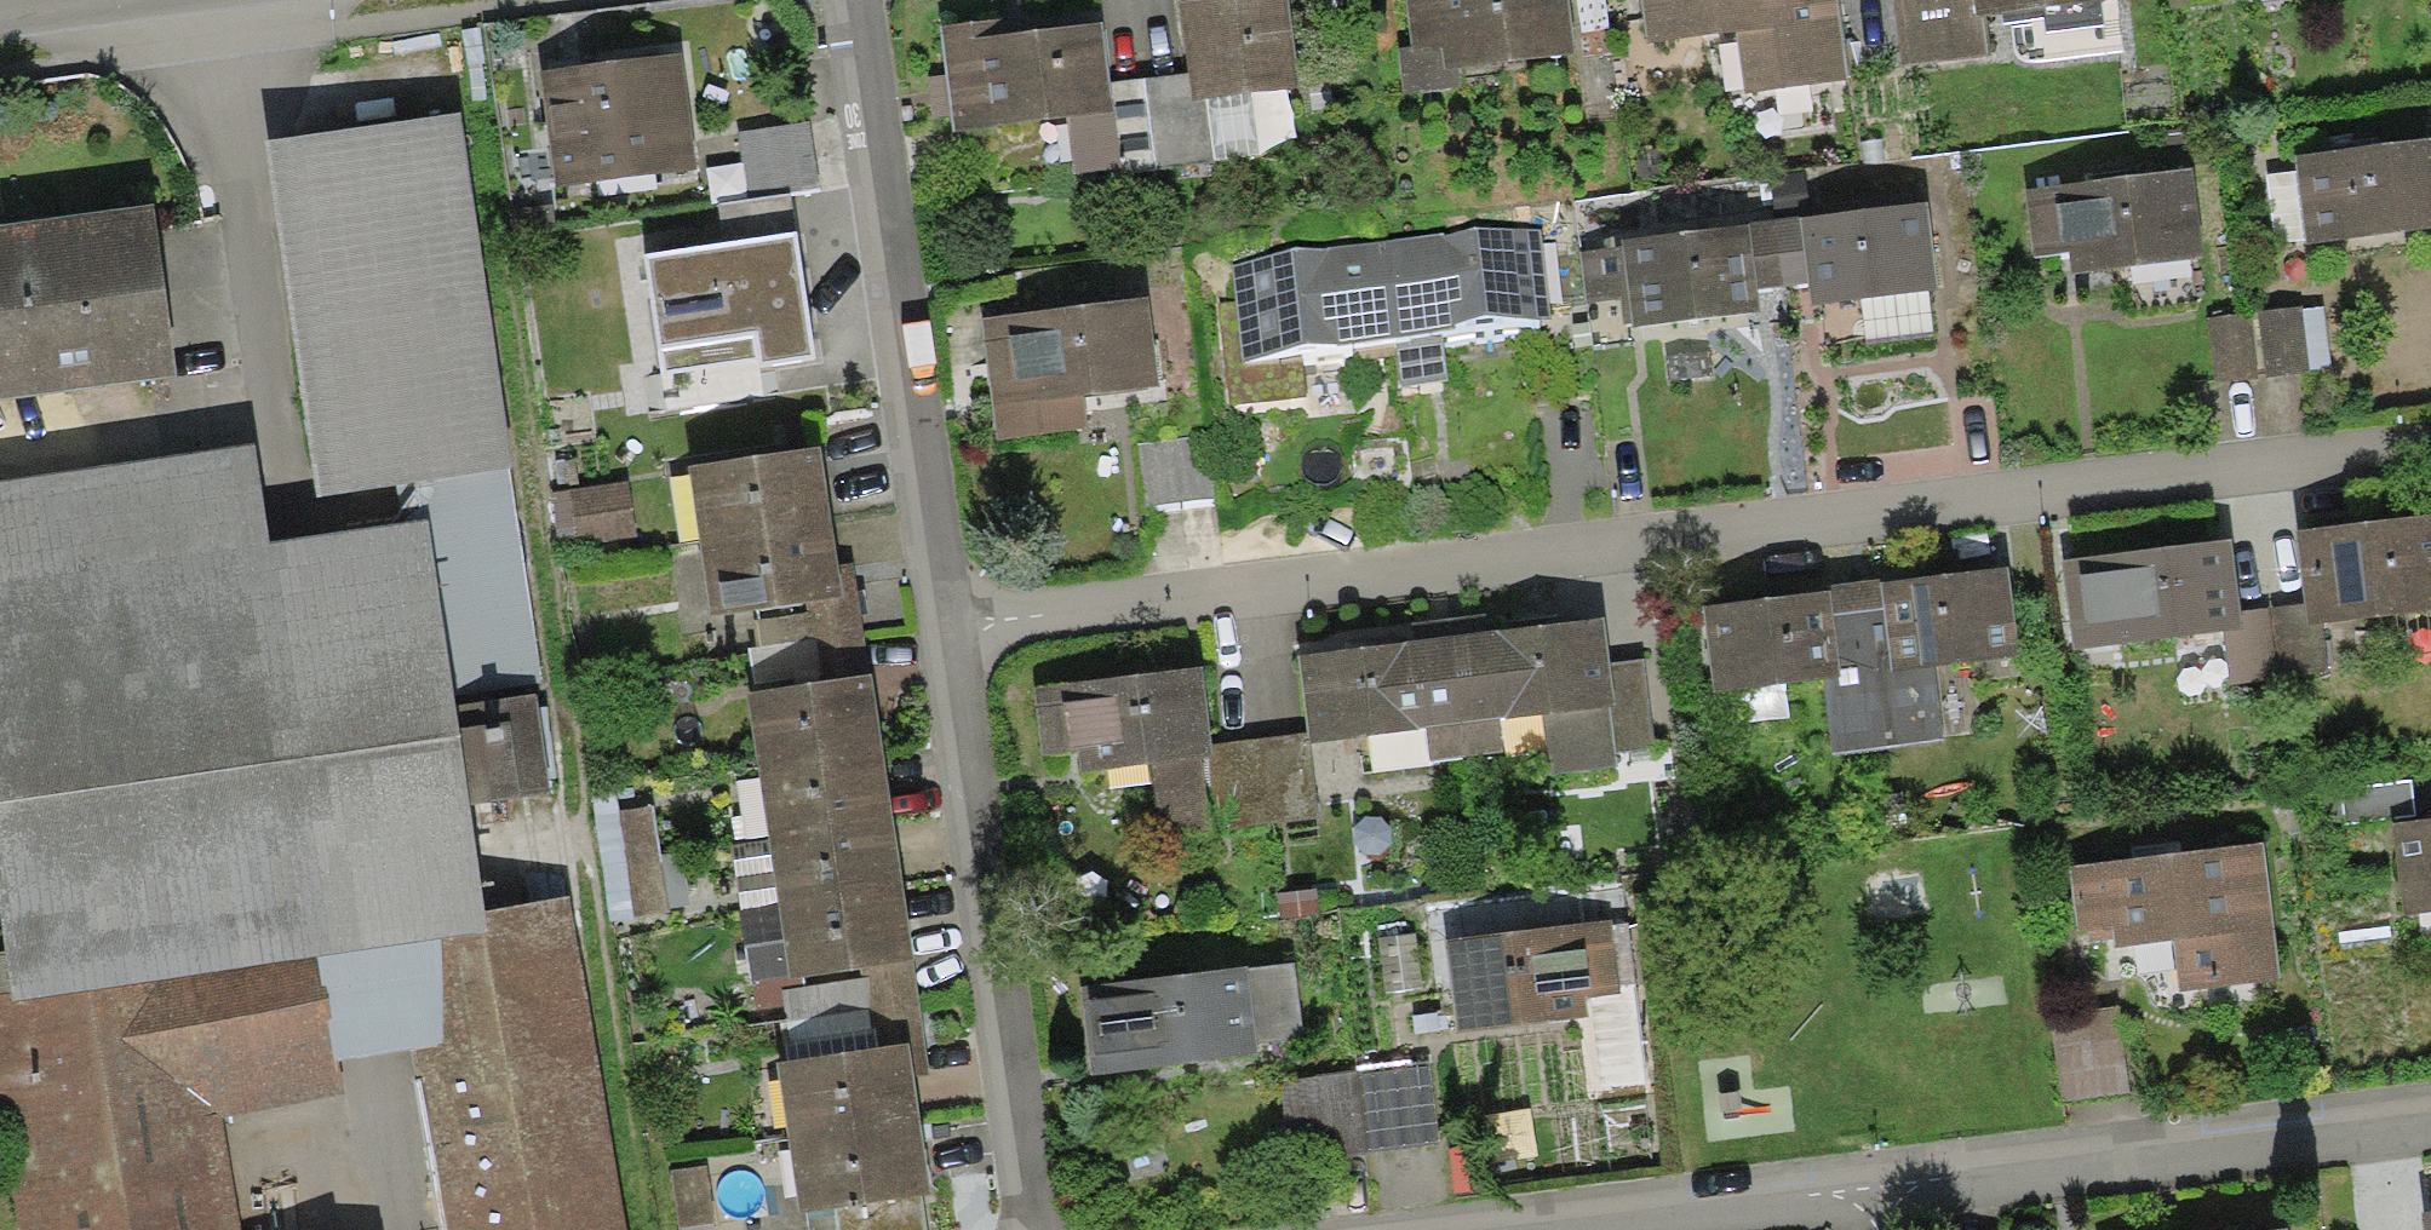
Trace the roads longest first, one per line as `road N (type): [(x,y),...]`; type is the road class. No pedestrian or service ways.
road 1 (residential): [(935,634),(2430,443)]
road 2 (residential): [(2430,1127),(1621,1229)]
road 3 (residential): [(935,634),(841,0)]
road 4 (residential): [(1023,1229),(935,634)]

